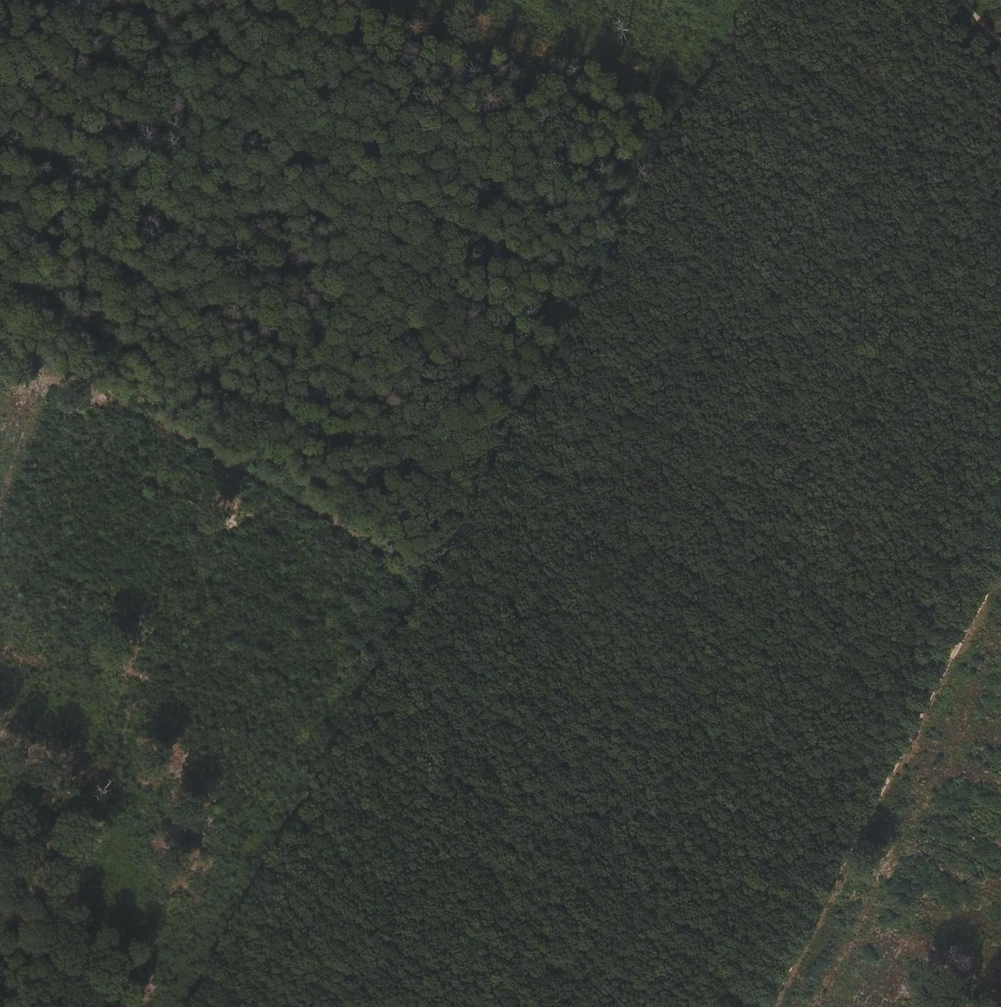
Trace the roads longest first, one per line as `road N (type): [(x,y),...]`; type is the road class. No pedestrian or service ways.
road 1 (track): [(1000,584),(777,1006)]

